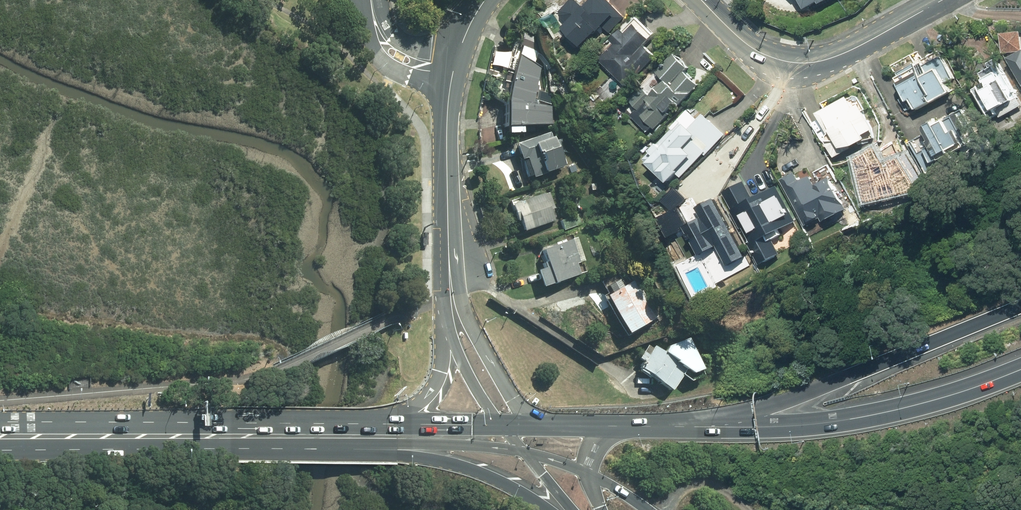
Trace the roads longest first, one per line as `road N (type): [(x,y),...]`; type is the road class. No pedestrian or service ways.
road 1 (motorway): [(667,427),(814,389),(1020,307)]
road 2 (primary): [(0,437),(367,437)]
road 3 (motorway): [(667,427),(755,432),(851,422),(1020,370)]
road 4 (secondary): [(701,0),(755,49),(802,63),(839,56),(945,0)]
road 5 (secondary): [(451,293),(448,132),(456,62)]
road 6 (motorway): [(547,509),(464,466),(367,437)]
road 7 (motorway): [(451,293),(514,397),(551,426)]
road 8 (secondary): [(367,437),(411,414),(431,392),(451,323)]

